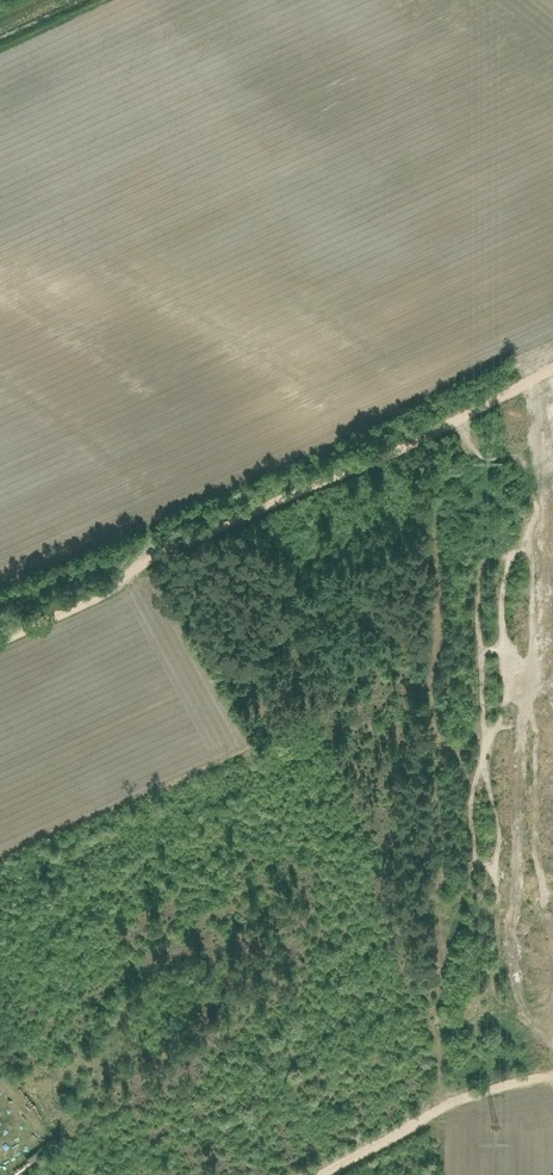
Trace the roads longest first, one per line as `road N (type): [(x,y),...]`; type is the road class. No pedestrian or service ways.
road 1 (track): [(0,636),(552,377)]

